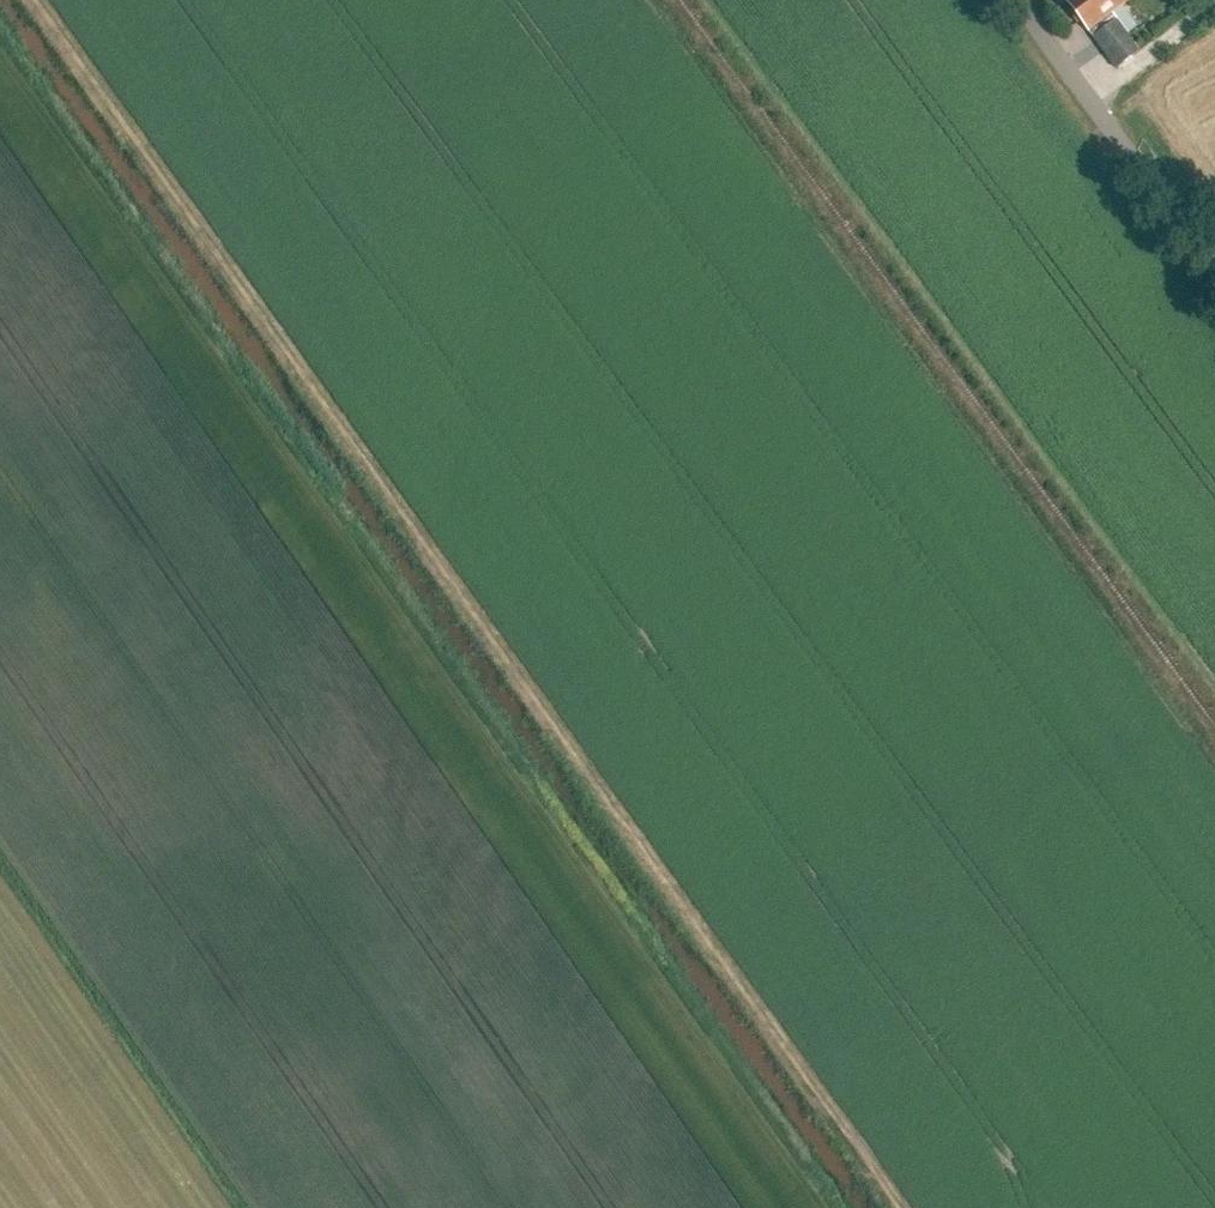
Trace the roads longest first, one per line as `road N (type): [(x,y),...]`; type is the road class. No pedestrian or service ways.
road 1 (unclassified): [(1024,0),(1214,258)]

